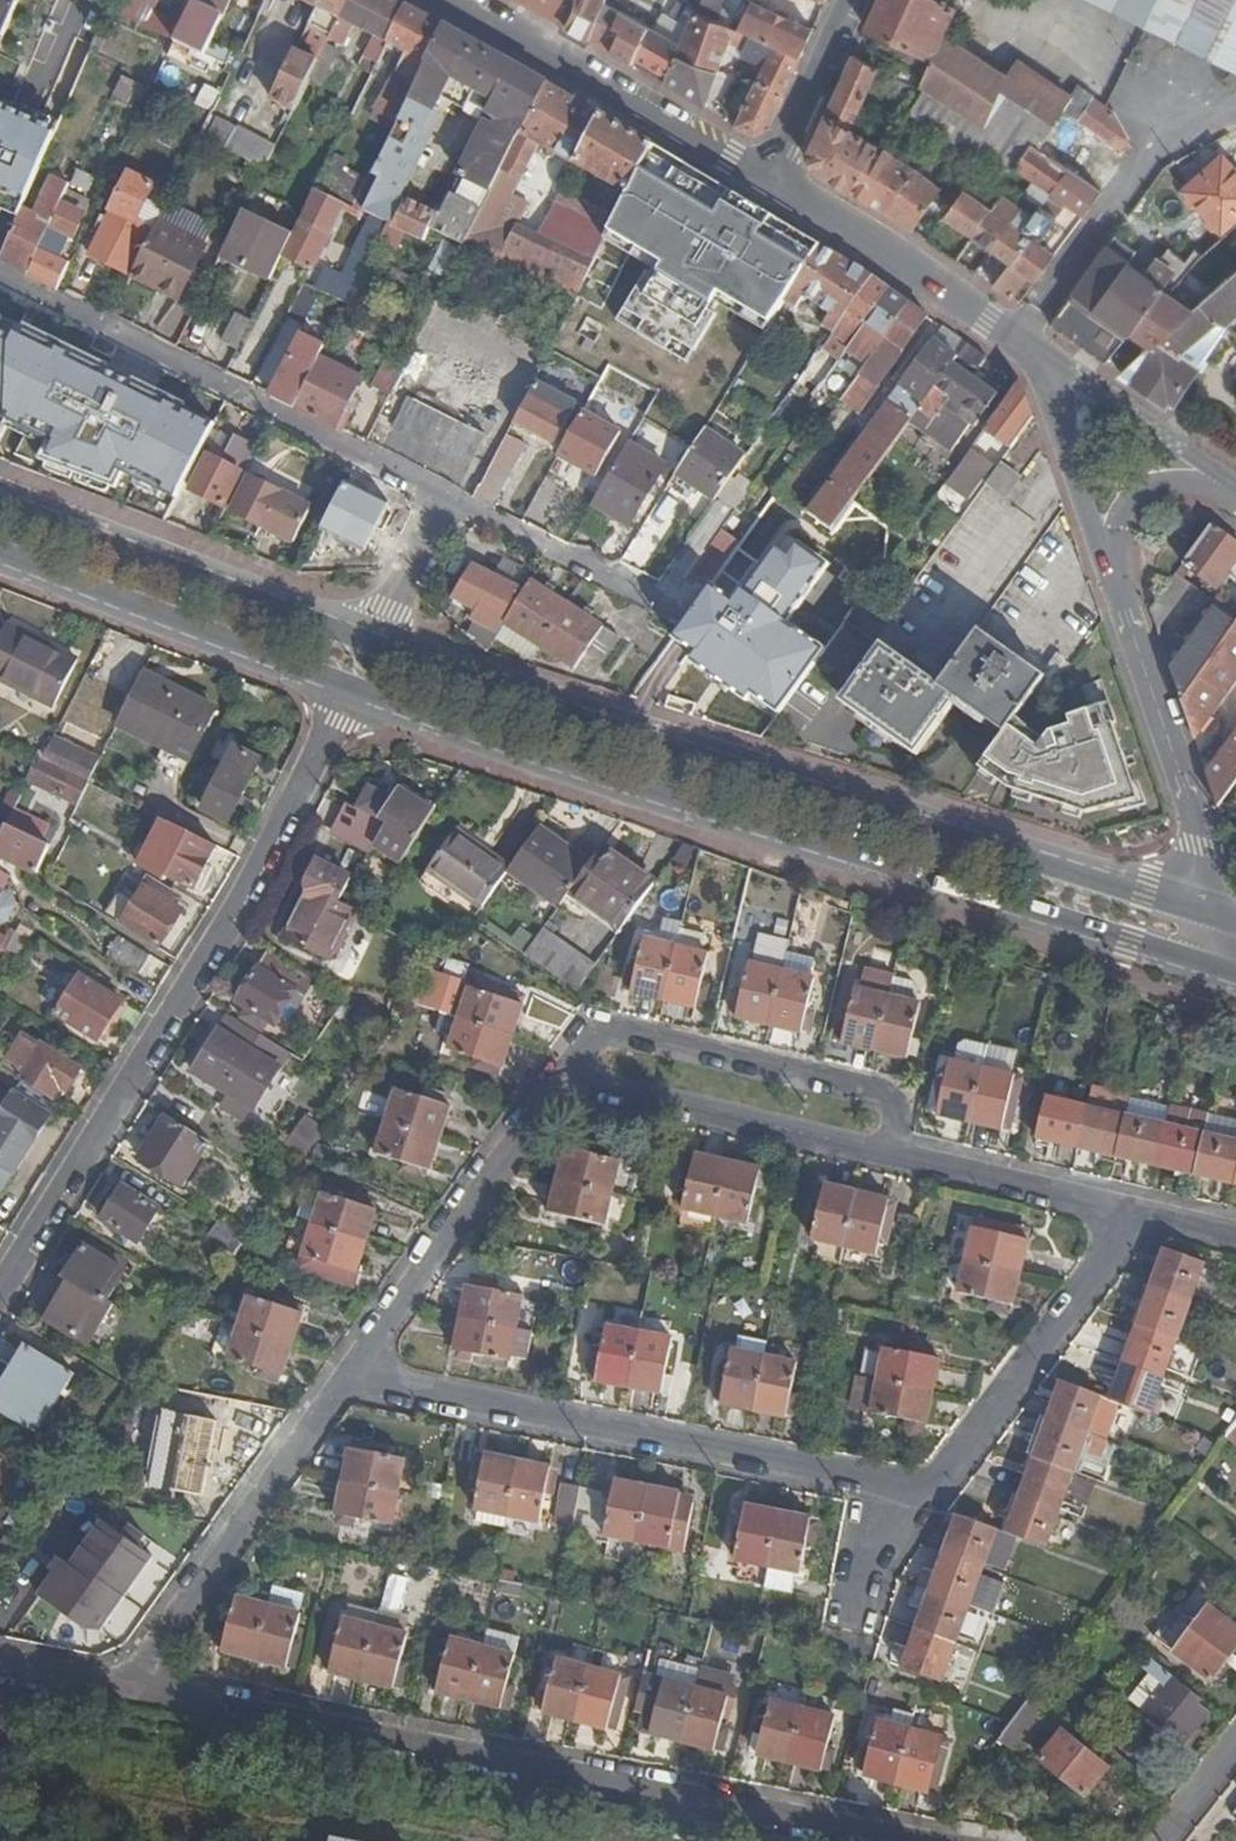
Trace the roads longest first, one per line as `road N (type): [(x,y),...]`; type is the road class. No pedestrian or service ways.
road 1 (residential): [(1139,1216),(558,1079),(345,1377)]
road 2 (primary): [(350,691),(1201,963)]
road 3 (primary): [(1196,913),(626,740),(368,645)]
road 4 (residential): [(122,1694),(873,1840)]
road 5 (residential): [(350,691),(243,899),(0,1297)]
road 6 (residential): [(345,1377),(925,1497)]
road 7 (residential): [(0,270),(443,500)]
road 8 (primary): [(368,645),(0,493)]
road 9 (residential): [(345,1377),(122,1694)]
road 10 (primary): [(0,551),(350,691)]
road 11 (residential): [(1100,554),(1156,697),(1199,848),(1196,913)]
road 12 (residential): [(448,0),(766,183)]
road 13 (residential): [(925,1497),(1139,1216)]
road 14 (residential): [(1014,340),(1141,155),(1235,105)]
road 15 (residential): [(766,183),(1014,340)]
road 16 (residential): [(443,500),(677,619)]
road 17 (residential): [(1227,491),(1186,452),(1071,373),(1042,375)]
road 18 (residential): [(766,183),(851,0)]
road 19 (residential): [(1042,375),(1100,554)]
road 20 (residential): [(925,1497),(870,1569),(849,1643)]
road 21 (residential): [(1227,491),(1165,483),(1134,495),(1100,554)]
road 22 (residential): [(443,500),(368,645)]
road 23 (residential): [(0,1671),(122,1694)]
road 24 (residential): [(1158,1840),(1235,1746)]

